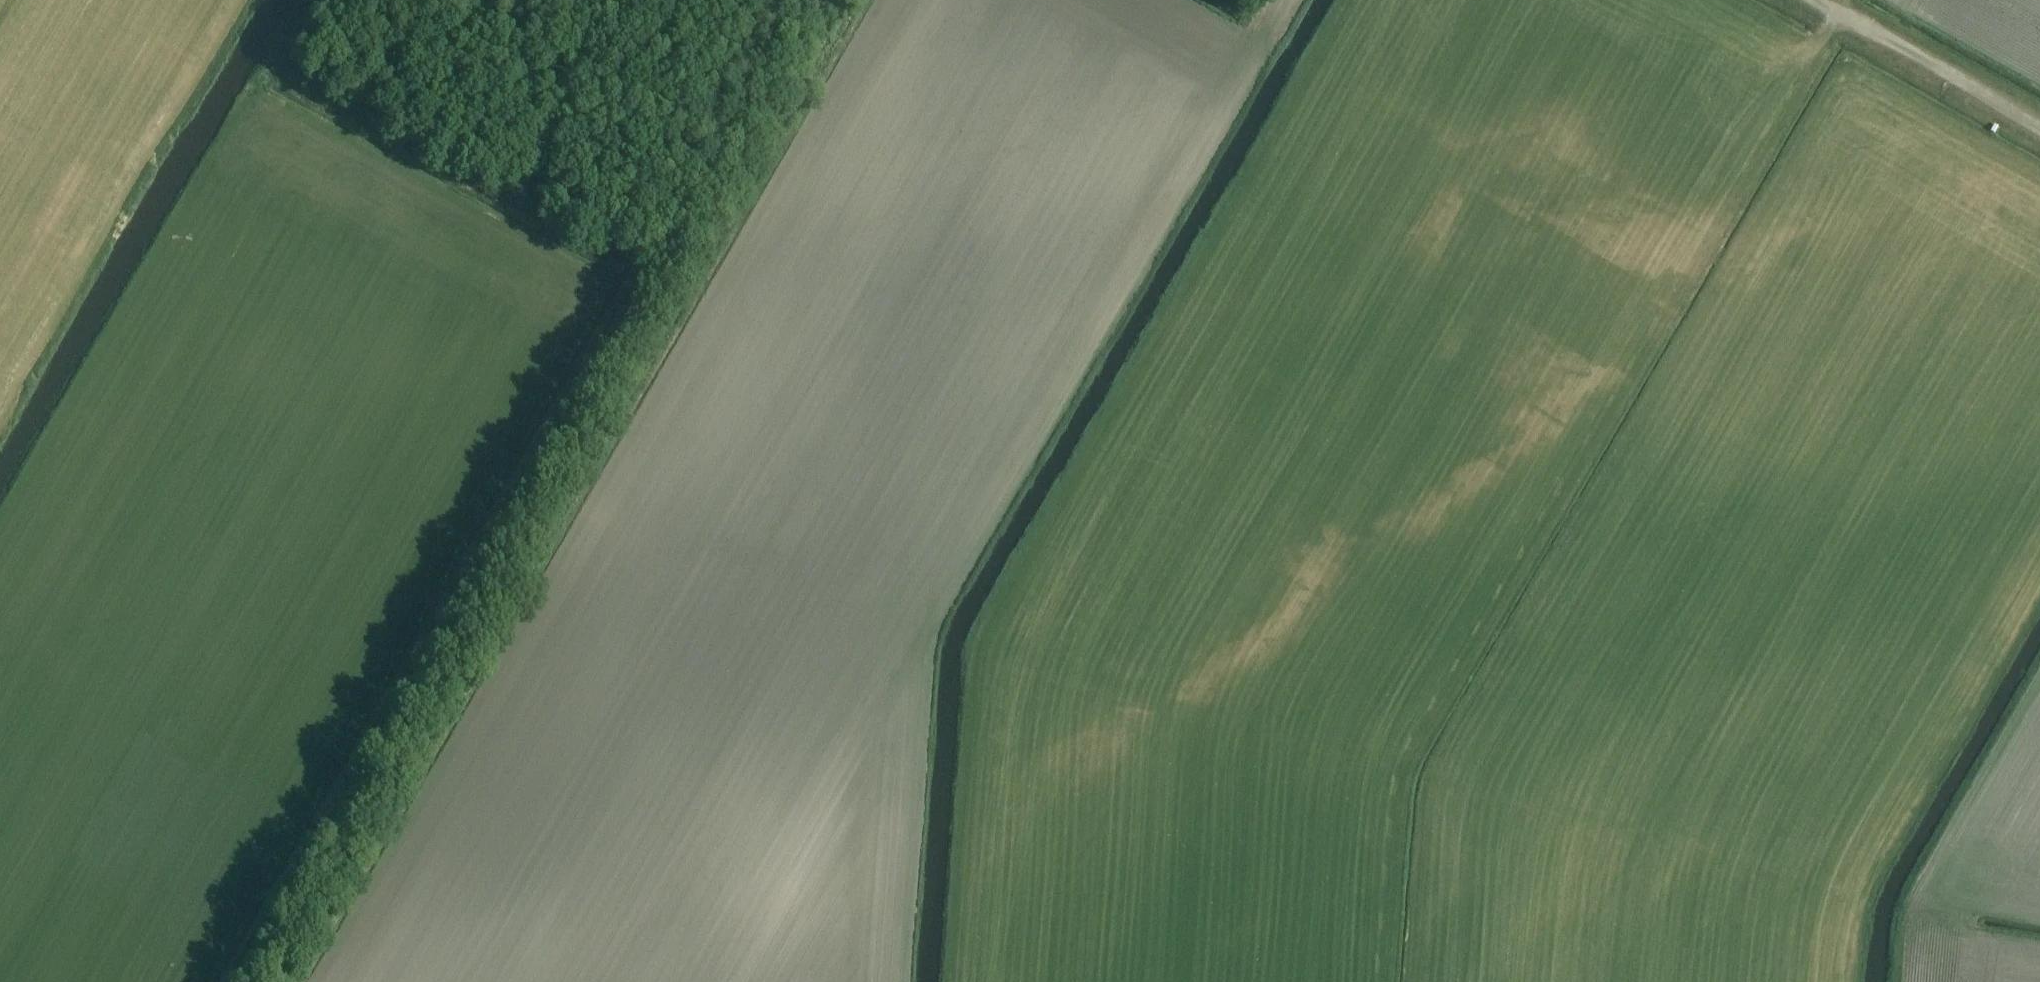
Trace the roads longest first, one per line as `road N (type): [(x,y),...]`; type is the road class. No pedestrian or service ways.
road 1 (track): [(2039,132),(1811,0)]

